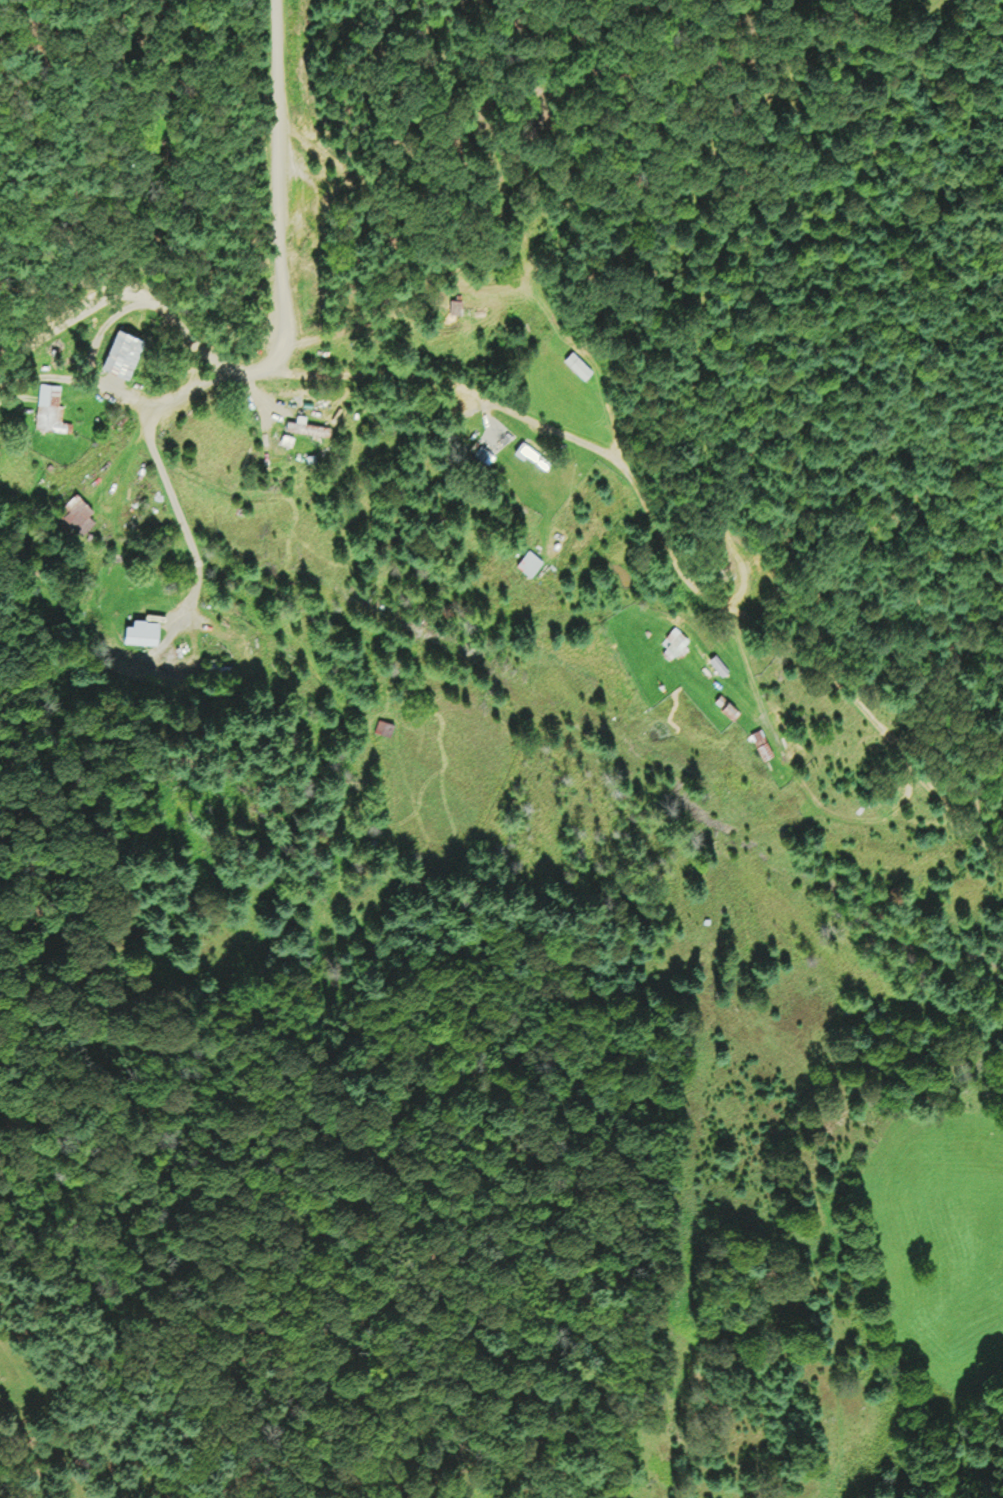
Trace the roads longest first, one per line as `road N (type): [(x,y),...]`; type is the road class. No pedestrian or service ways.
road 1 (residential): [(0,364),(132,292),(146,295),(222,365),(246,373),(454,382),(612,455),(691,583),(727,614),(784,757),(810,796),(849,820),(969,828),(1002,860)]
road 2 (track): [(273,0),(287,338),(277,372)]

